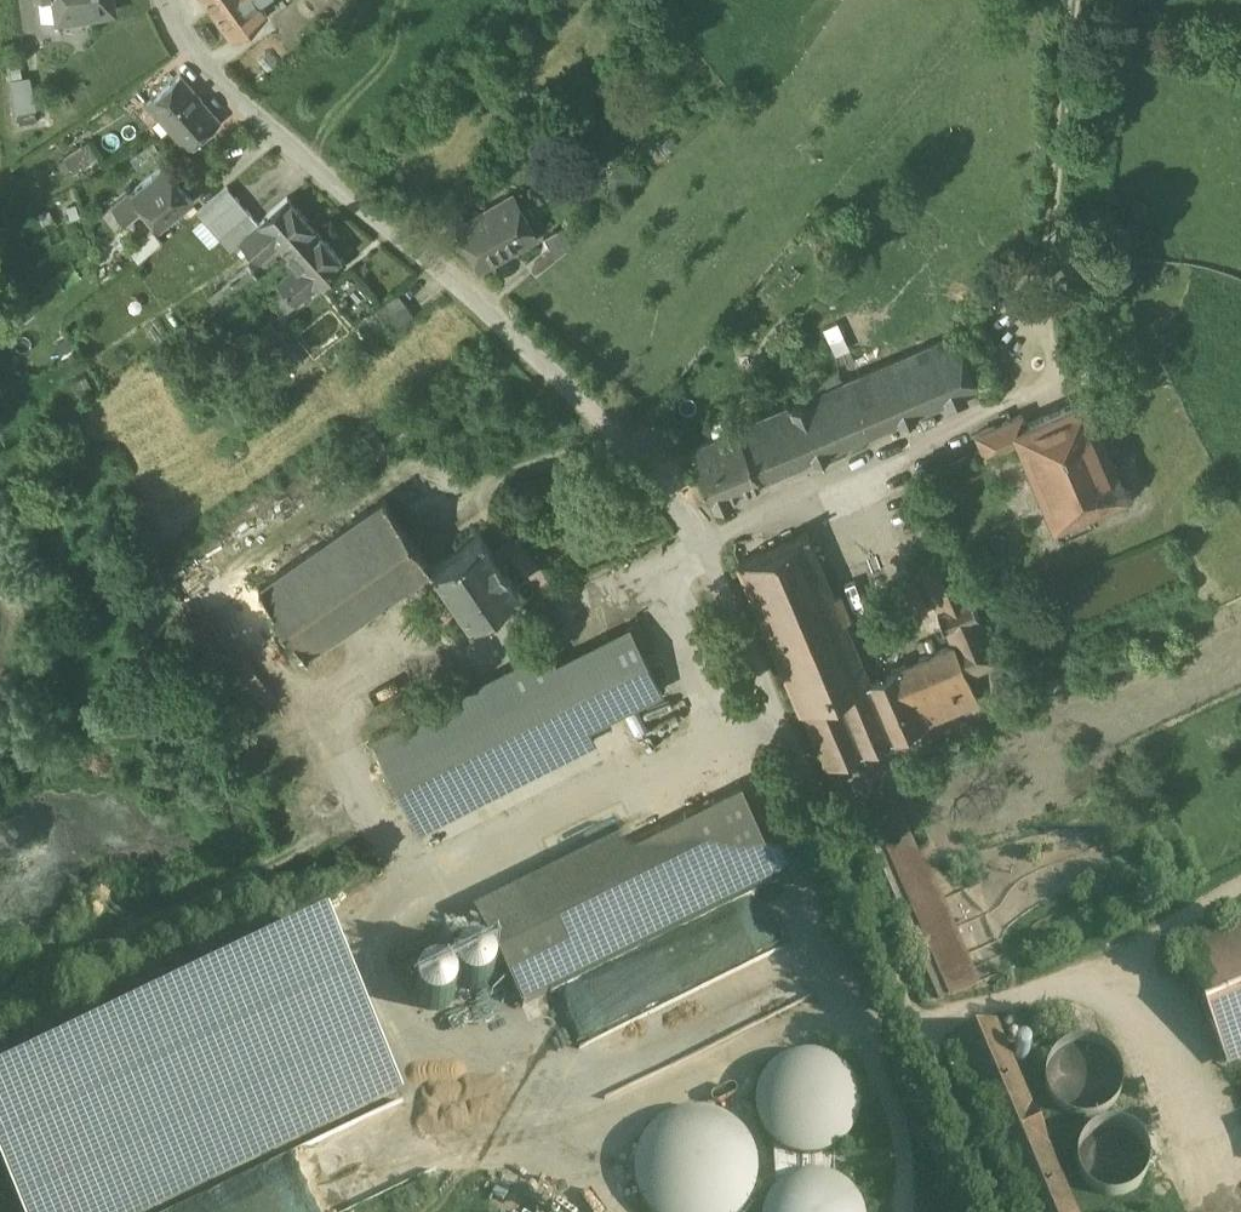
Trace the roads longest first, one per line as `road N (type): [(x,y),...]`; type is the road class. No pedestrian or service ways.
road 1 (unclassified): [(993,1211),(727,577),(689,505),(617,412),(274,129),(189,37),(176,0)]

